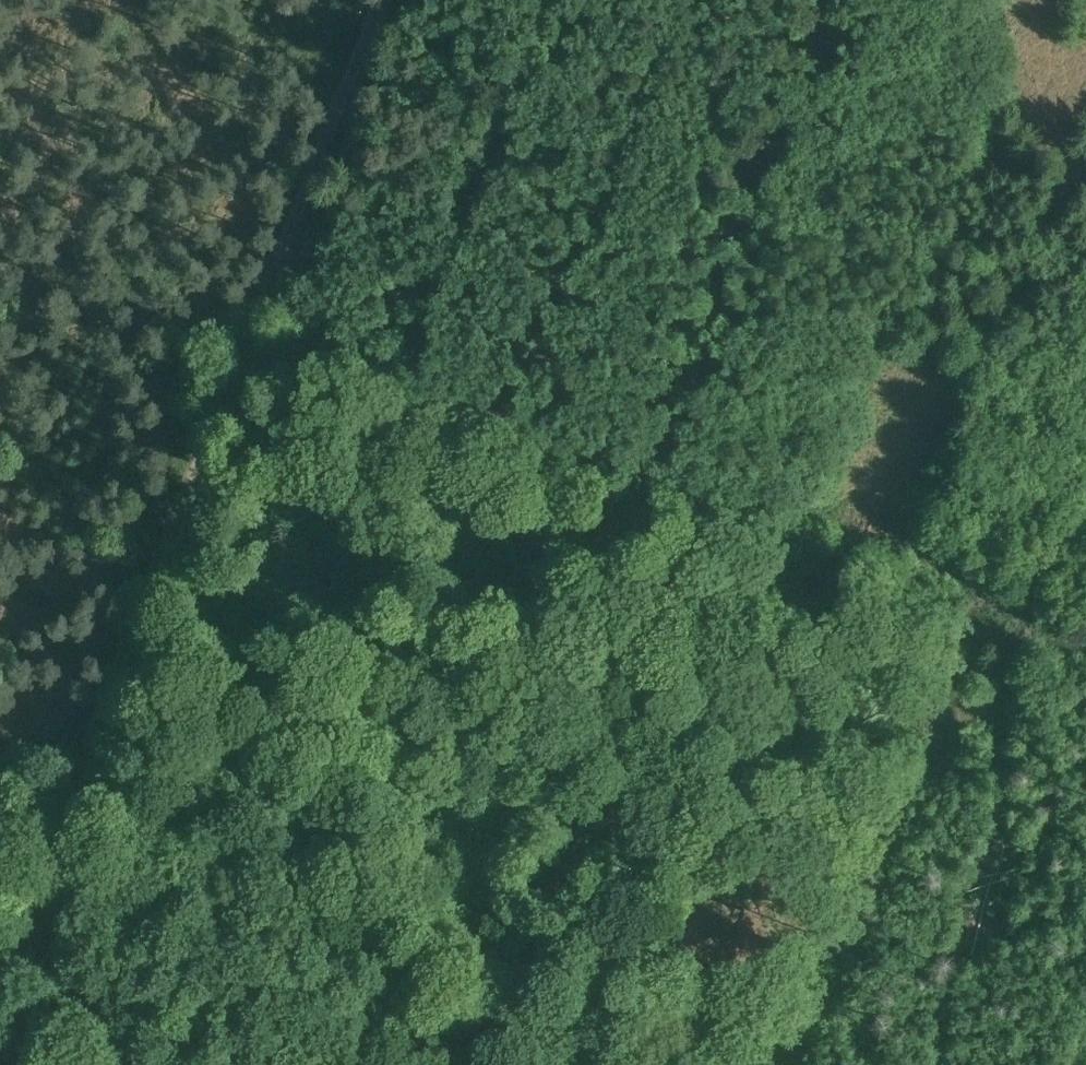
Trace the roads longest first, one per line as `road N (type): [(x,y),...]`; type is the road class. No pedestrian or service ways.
road 1 (track): [(0,999),(387,0)]

